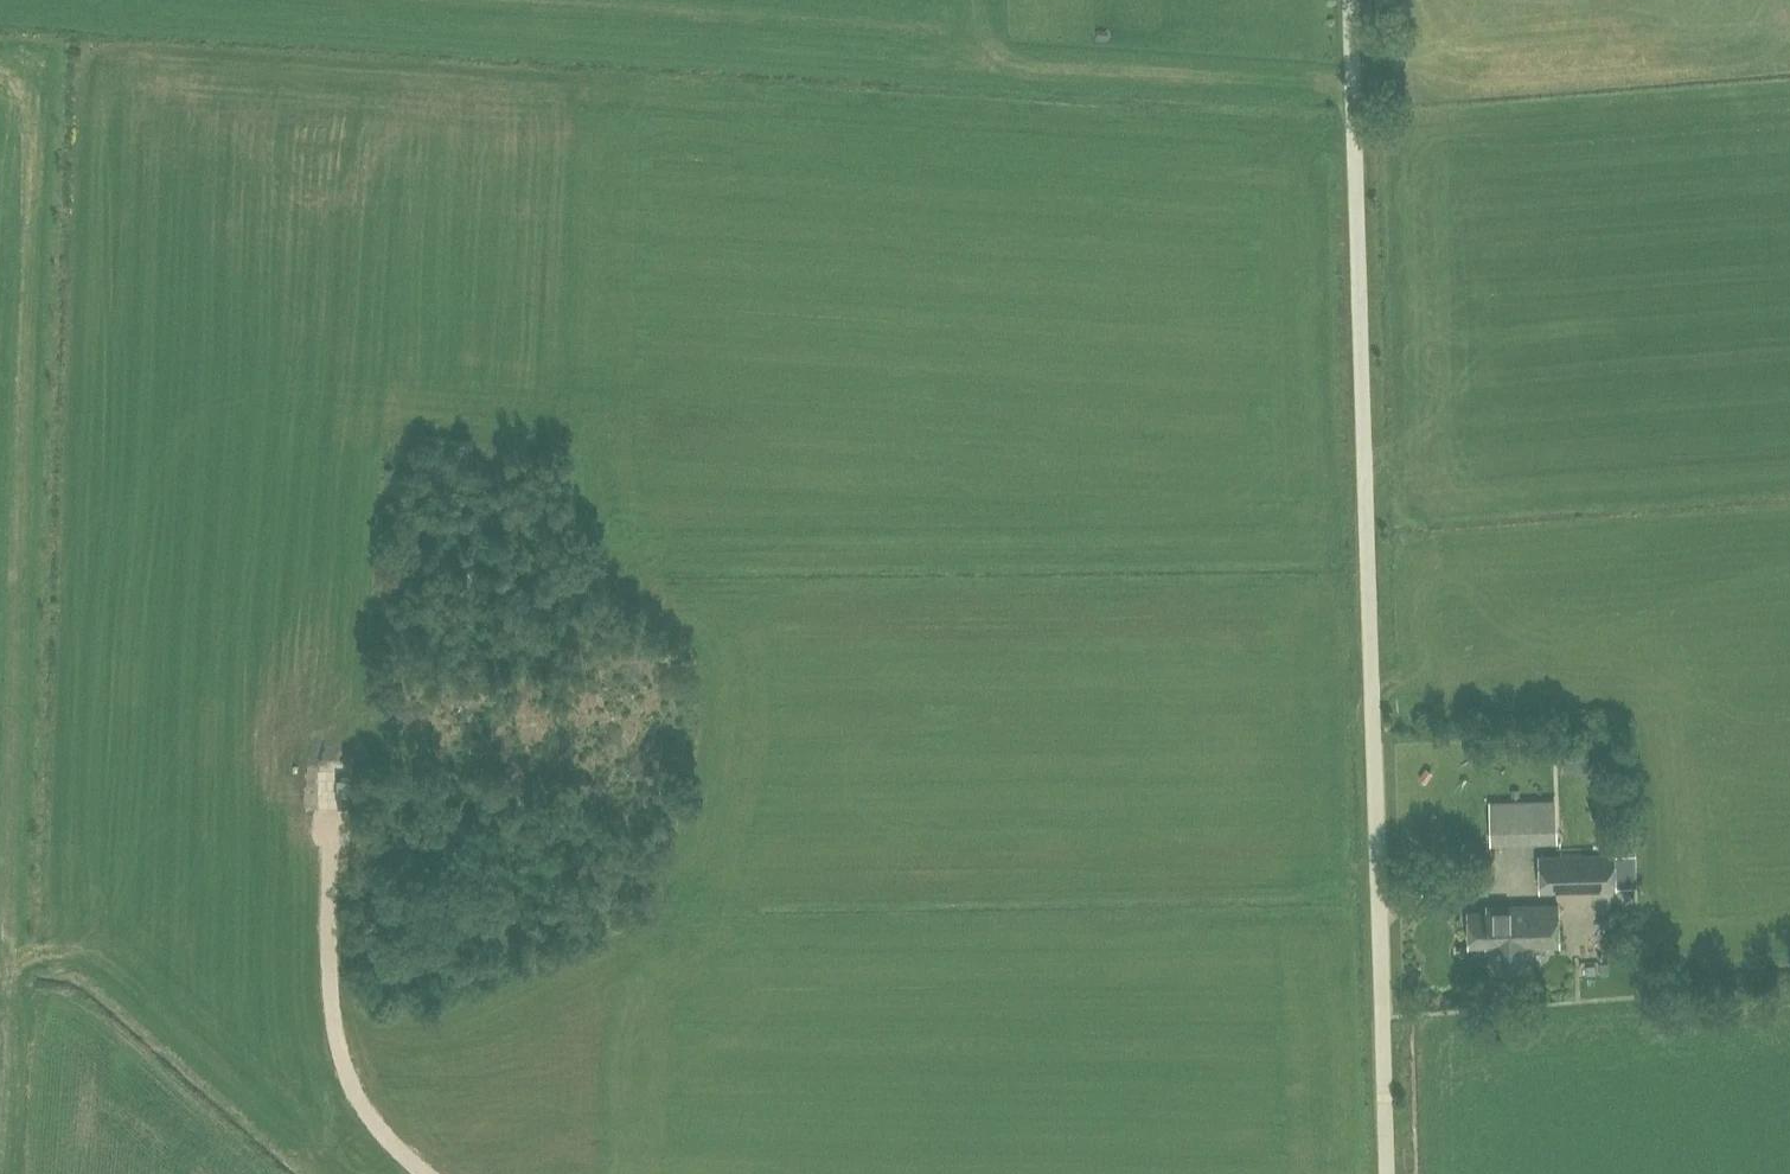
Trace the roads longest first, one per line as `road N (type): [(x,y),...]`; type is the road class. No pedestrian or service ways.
road 1 (unclassified): [(1391,1173),(1354,0)]

